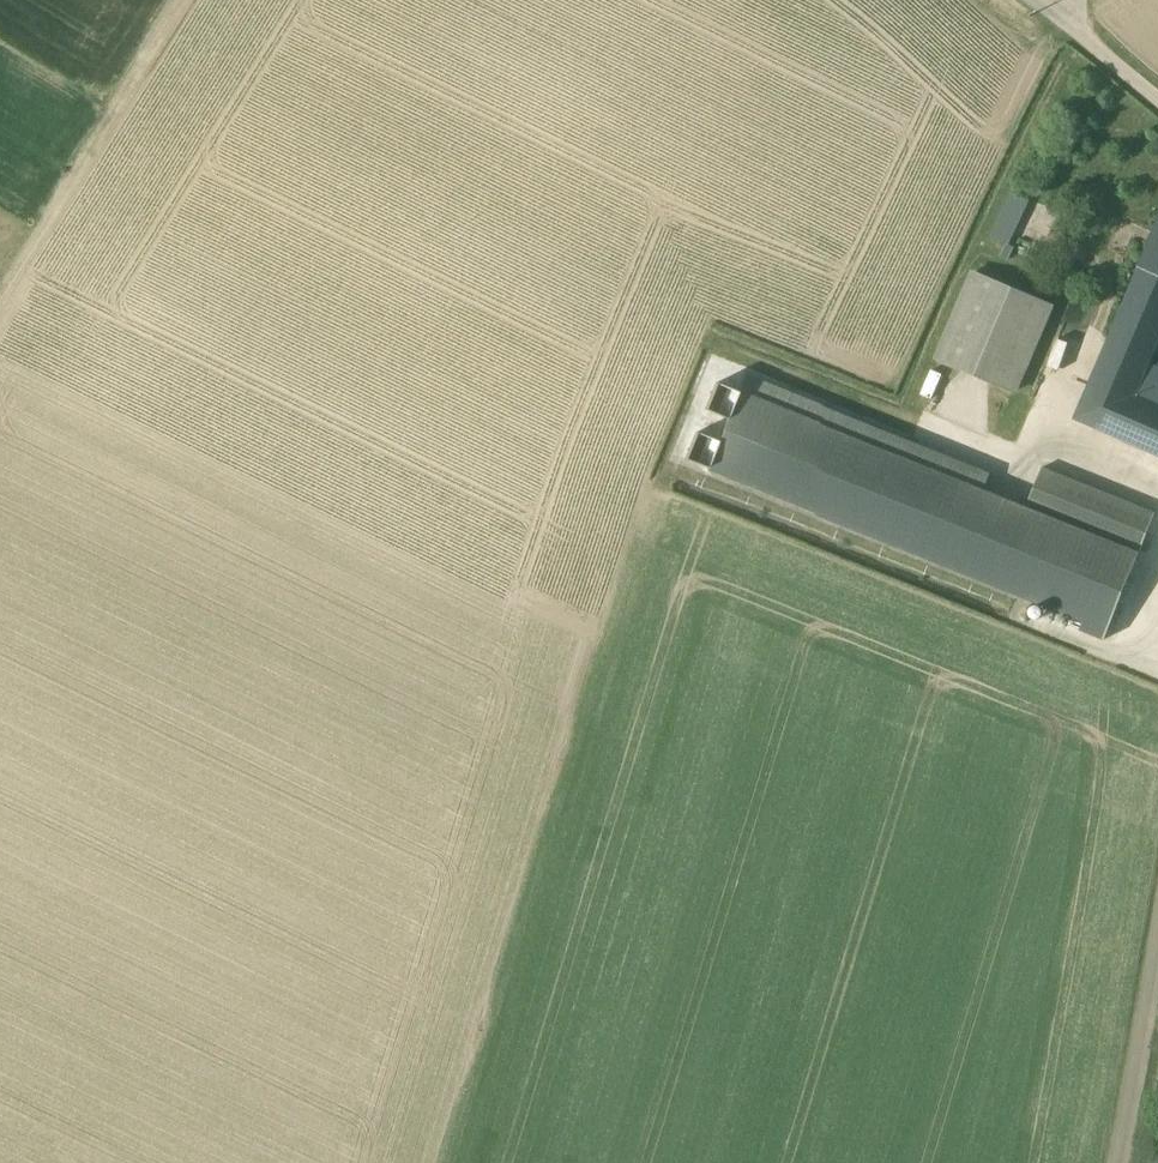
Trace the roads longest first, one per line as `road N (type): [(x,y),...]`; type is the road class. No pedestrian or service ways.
road 1 (track): [(699,339),(1003,462),(1034,451),(1157,506)]
road 2 (track): [(1157,961),(1119,1162)]
road 3 (unclassified): [(1051,14),(1157,106)]

